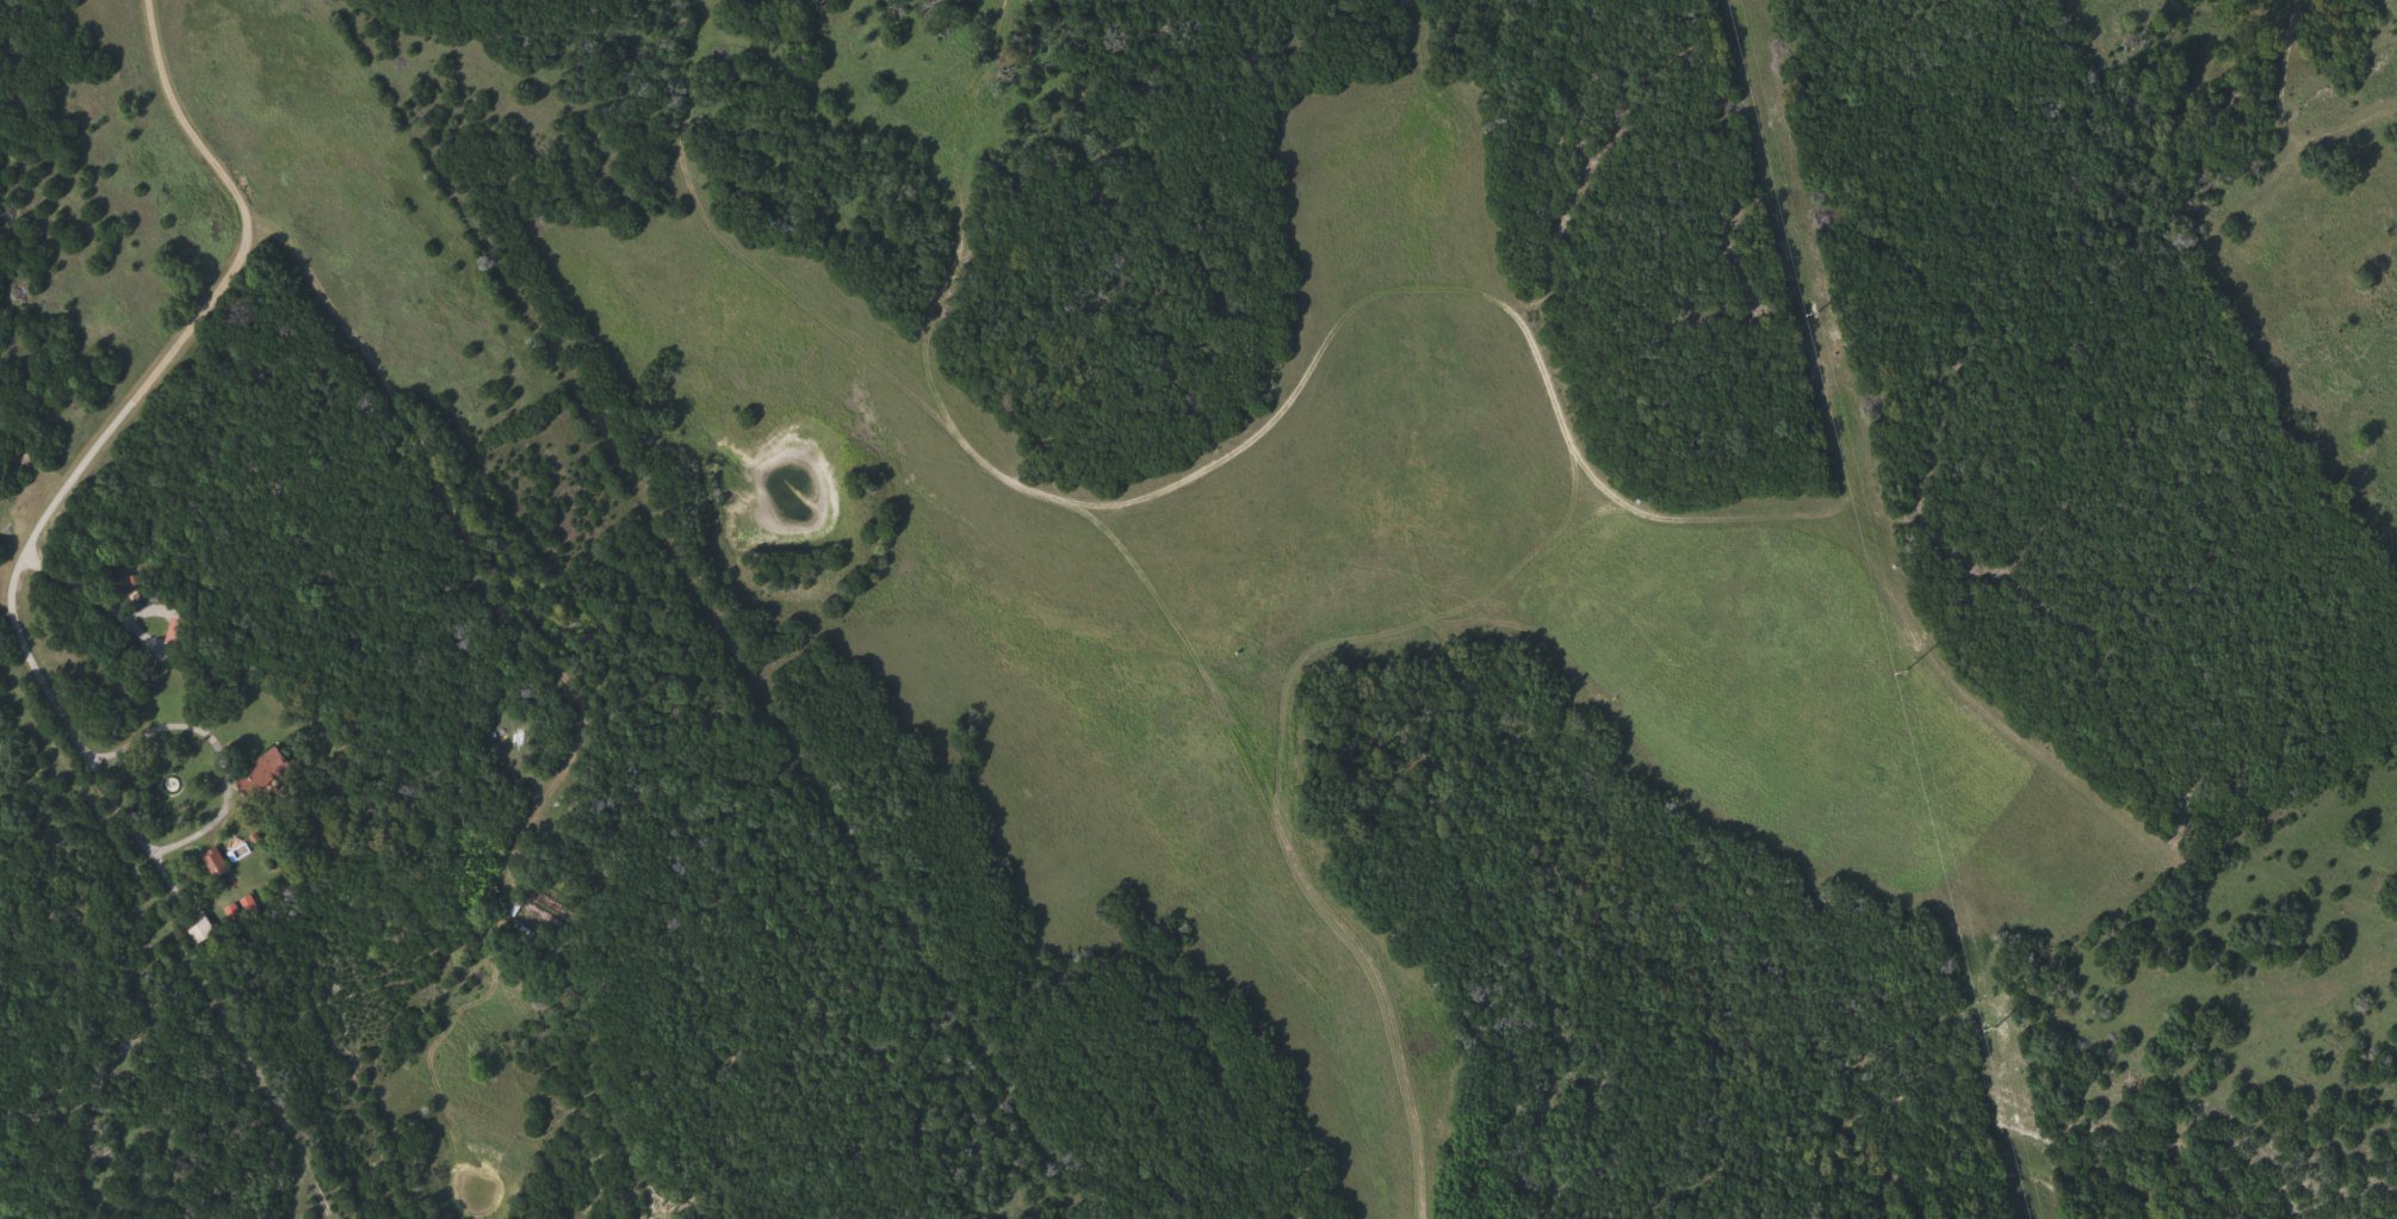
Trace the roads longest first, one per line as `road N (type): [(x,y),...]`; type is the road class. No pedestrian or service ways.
road 1 (residential): [(93,759),(20,636),(11,589),(21,556),(64,491),(250,256),(243,205),(171,95),(147,0)]
road 2 (residential): [(93,759),(166,725),(203,728),(222,742),(231,771),(224,818),(175,846),(149,848),(119,813),(93,759)]

